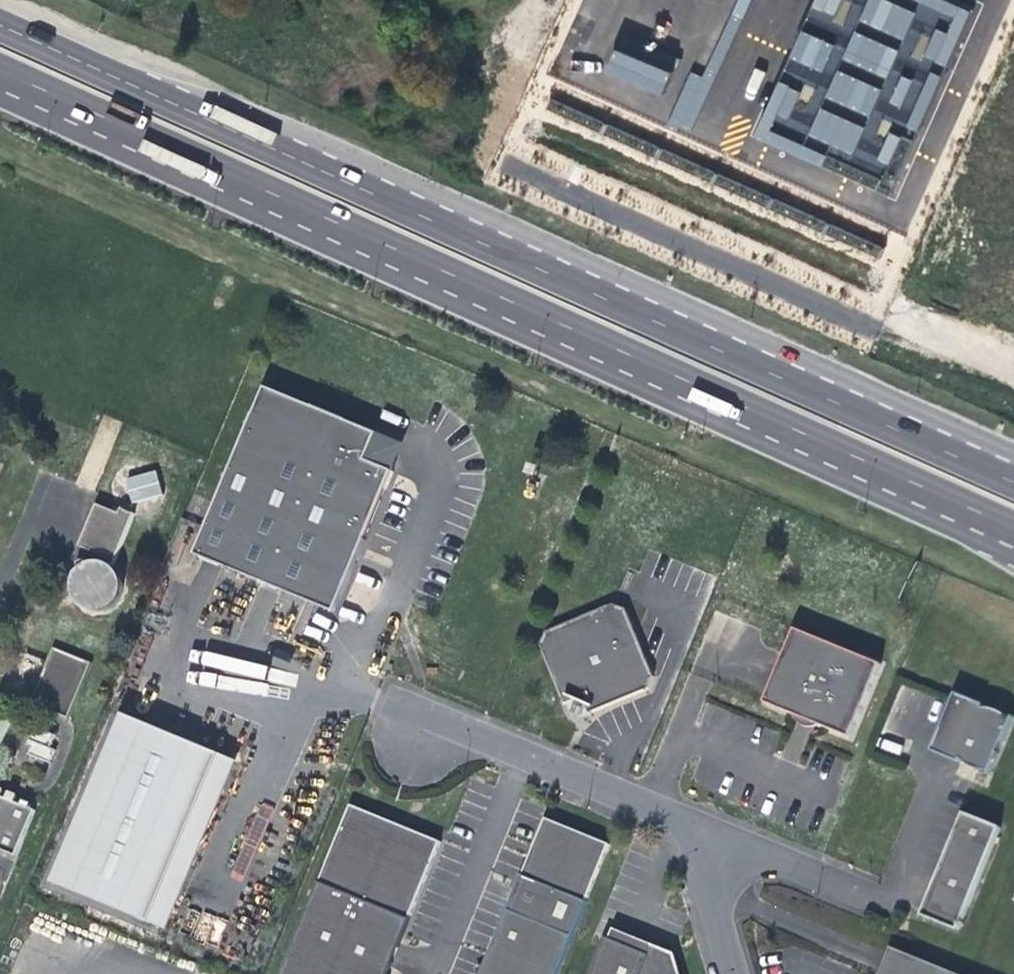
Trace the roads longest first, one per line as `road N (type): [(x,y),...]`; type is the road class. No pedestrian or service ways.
road 1 (primary): [(0,79),(1013,537)]
road 2 (primary): [(1013,484),(0,27)]
road 3 (residential): [(403,702),(684,814)]
road 4 (residential): [(684,814),(841,874)]
road 5 (residential): [(730,973),(684,814)]

